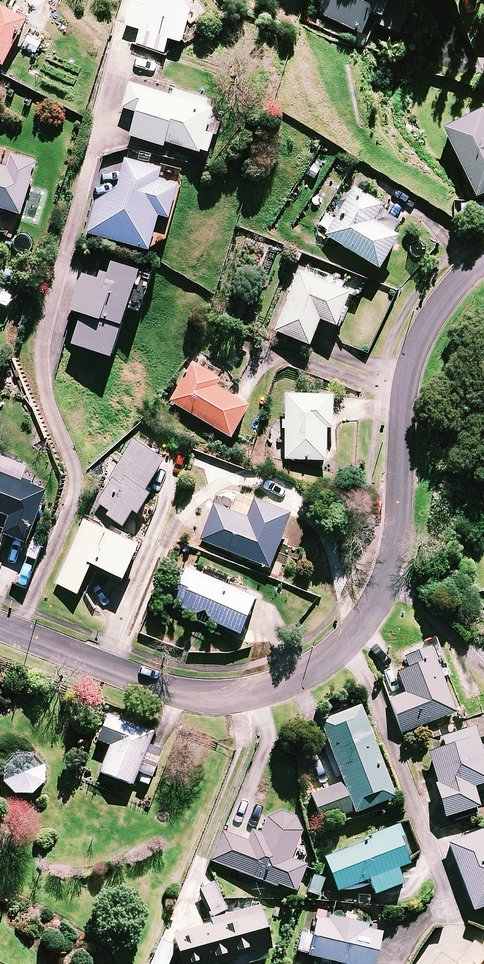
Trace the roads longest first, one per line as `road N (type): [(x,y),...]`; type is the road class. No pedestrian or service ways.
road 1 (residential): [(483,262),(436,309),(412,353),(391,551),(365,624),(302,673),(245,693),(176,699),(7,630)]
road 2 (unclassified): [(7,630),(79,464),(53,355),(59,307),(138,37)]

